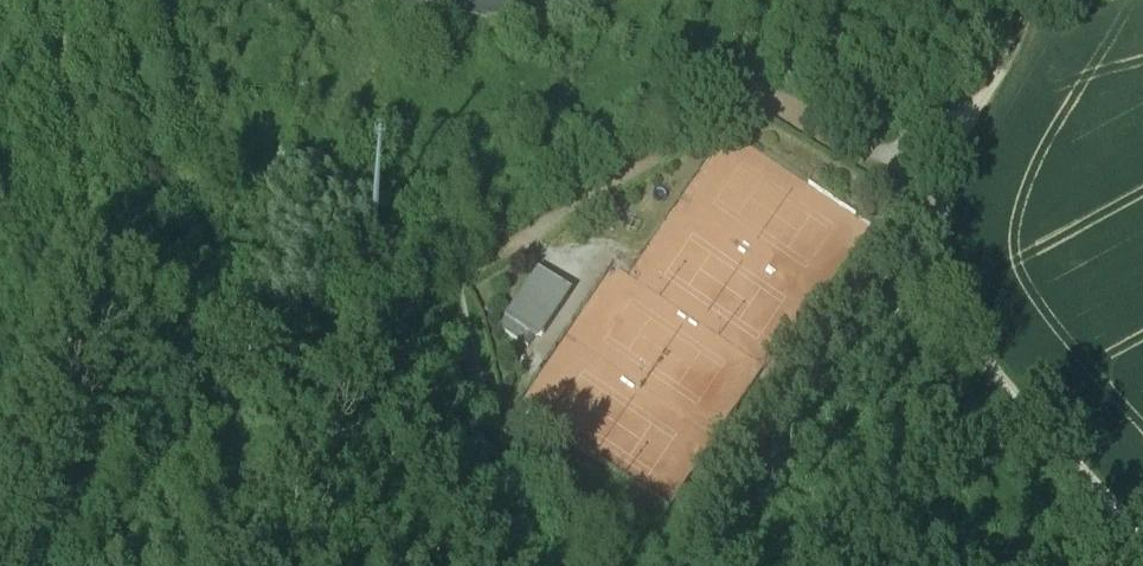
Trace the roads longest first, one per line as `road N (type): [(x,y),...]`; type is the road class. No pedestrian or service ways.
road 1 (track): [(183,332),(343,366),(428,439),(478,409),(455,284),(606,184),(757,102),(882,159)]
road 2 (track): [(230,565),(247,525),(253,481),(183,332),(142,311),(112,277),(95,241),(65,84),(68,0)]
road 3 (track): [(1142,540),(1023,416),(977,358),(940,288),(933,232),(968,119),(998,74)]

